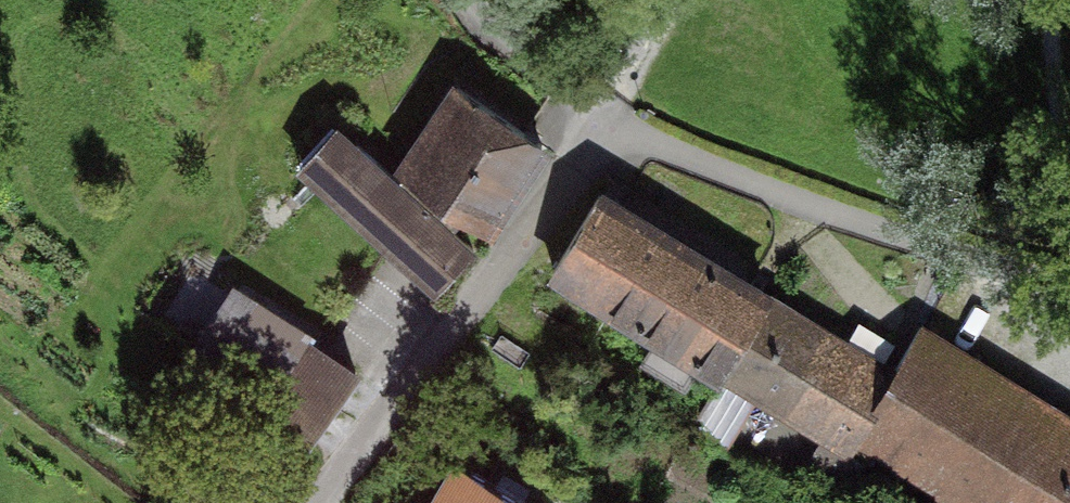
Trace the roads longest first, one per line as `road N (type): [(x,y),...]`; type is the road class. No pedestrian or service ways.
road 1 (residential): [(317,502),(615,115)]
road 2 (track): [(615,115),(675,150),(979,261),(1069,279)]
road 3 (track): [(478,0),(615,115)]

